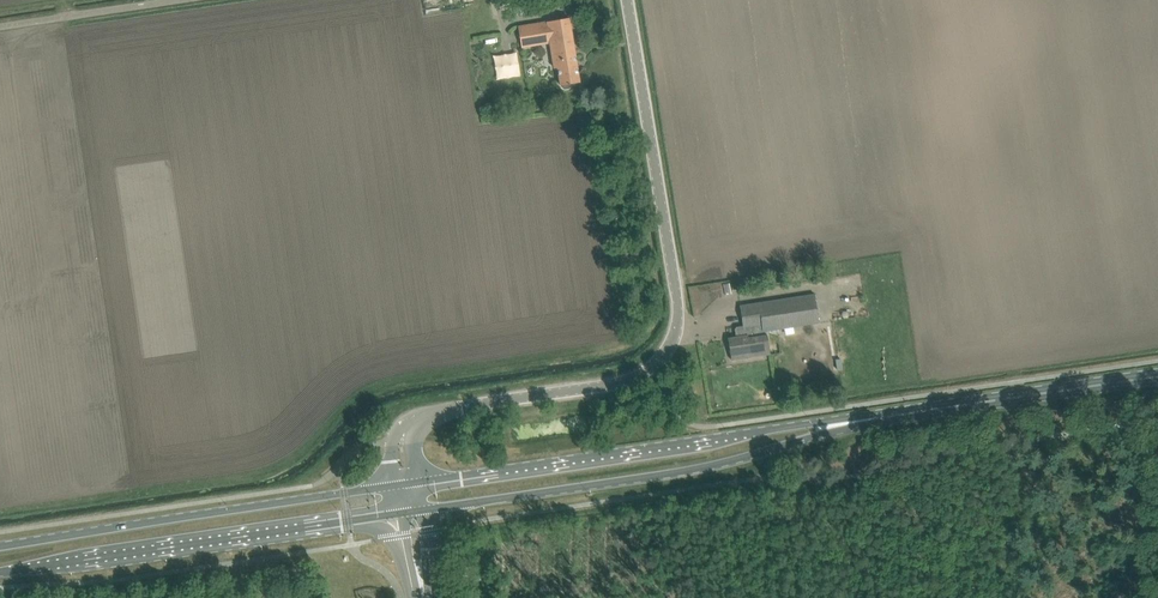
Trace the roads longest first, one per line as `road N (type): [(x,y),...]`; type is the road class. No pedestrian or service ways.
road 1 (primary): [(425,509),(682,471),(872,417)]
road 2 (primary): [(872,417),(420,481)]
road 3 (primary): [(397,484),(0,547)]
road 4 (unclassified): [(647,372),(668,356),(680,317),(628,0)]
road 5 (primary): [(0,572),(357,518)]
road 6 (primary): [(872,417),(1157,375)]
road 7 (unclassified): [(647,372),(434,415),(402,436)]
road 8 (unclassified): [(0,25),(171,0)]

